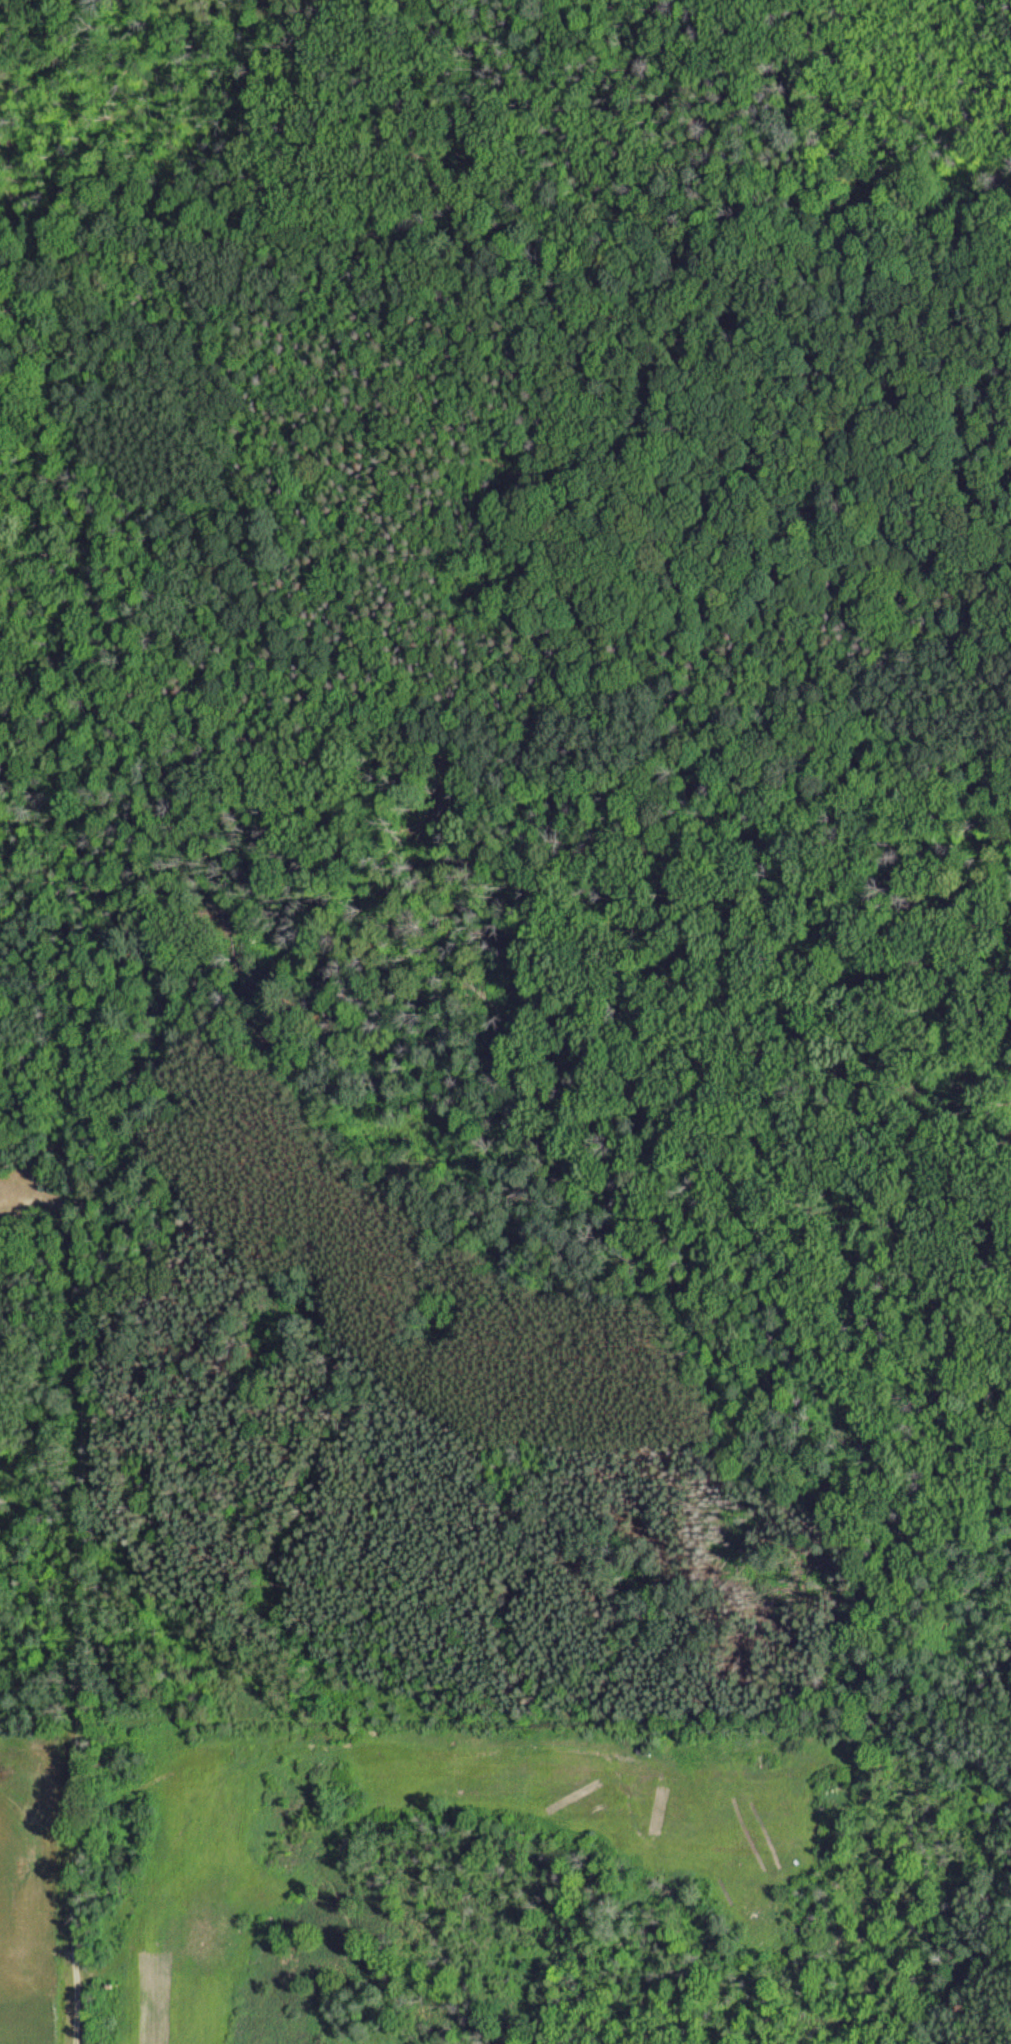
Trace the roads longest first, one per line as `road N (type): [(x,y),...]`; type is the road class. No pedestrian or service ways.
road 1 (residential): [(71,2043),(76,1316),(64,0)]

